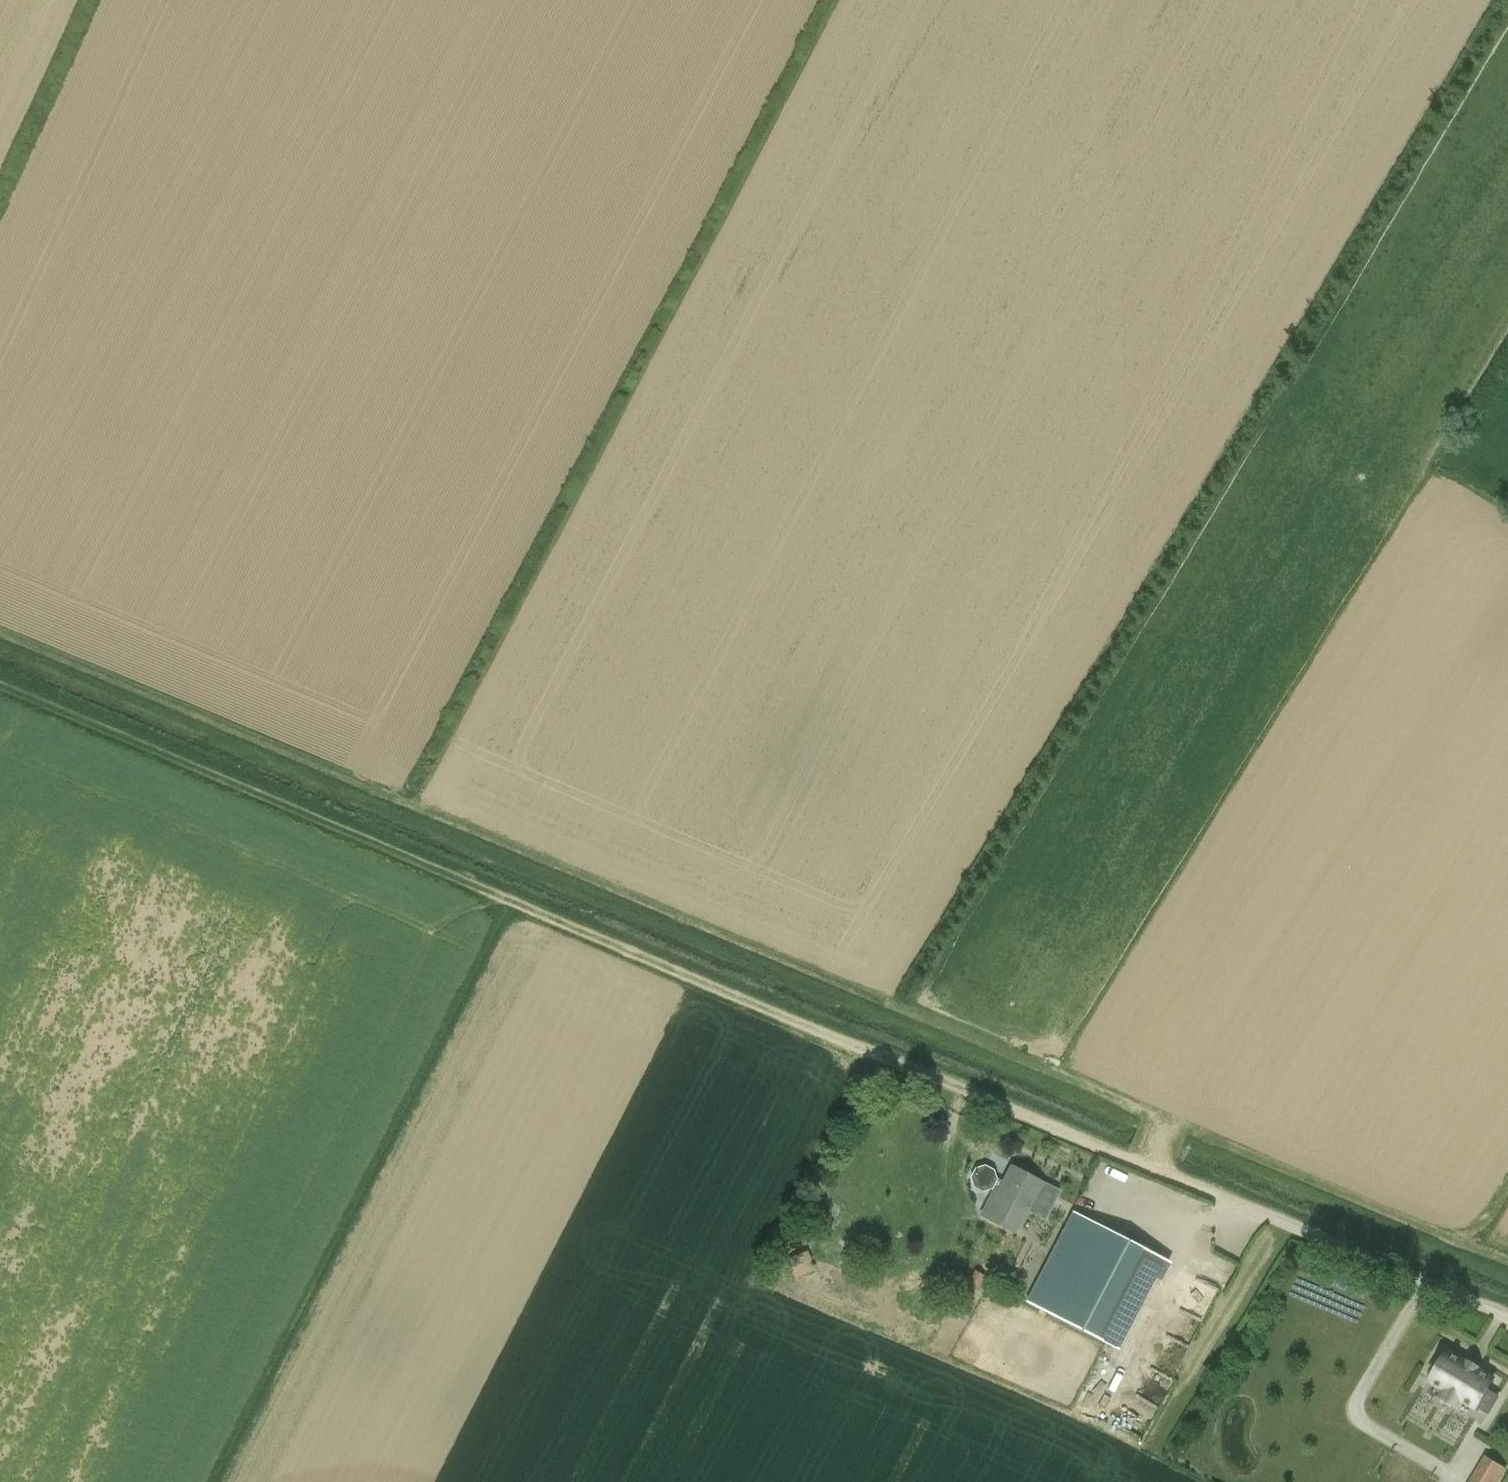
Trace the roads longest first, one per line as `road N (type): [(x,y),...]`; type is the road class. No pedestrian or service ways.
road 1 (track): [(500,894),(1244,1206)]
road 2 (unclassified): [(1507,1315),(1244,1206)]

